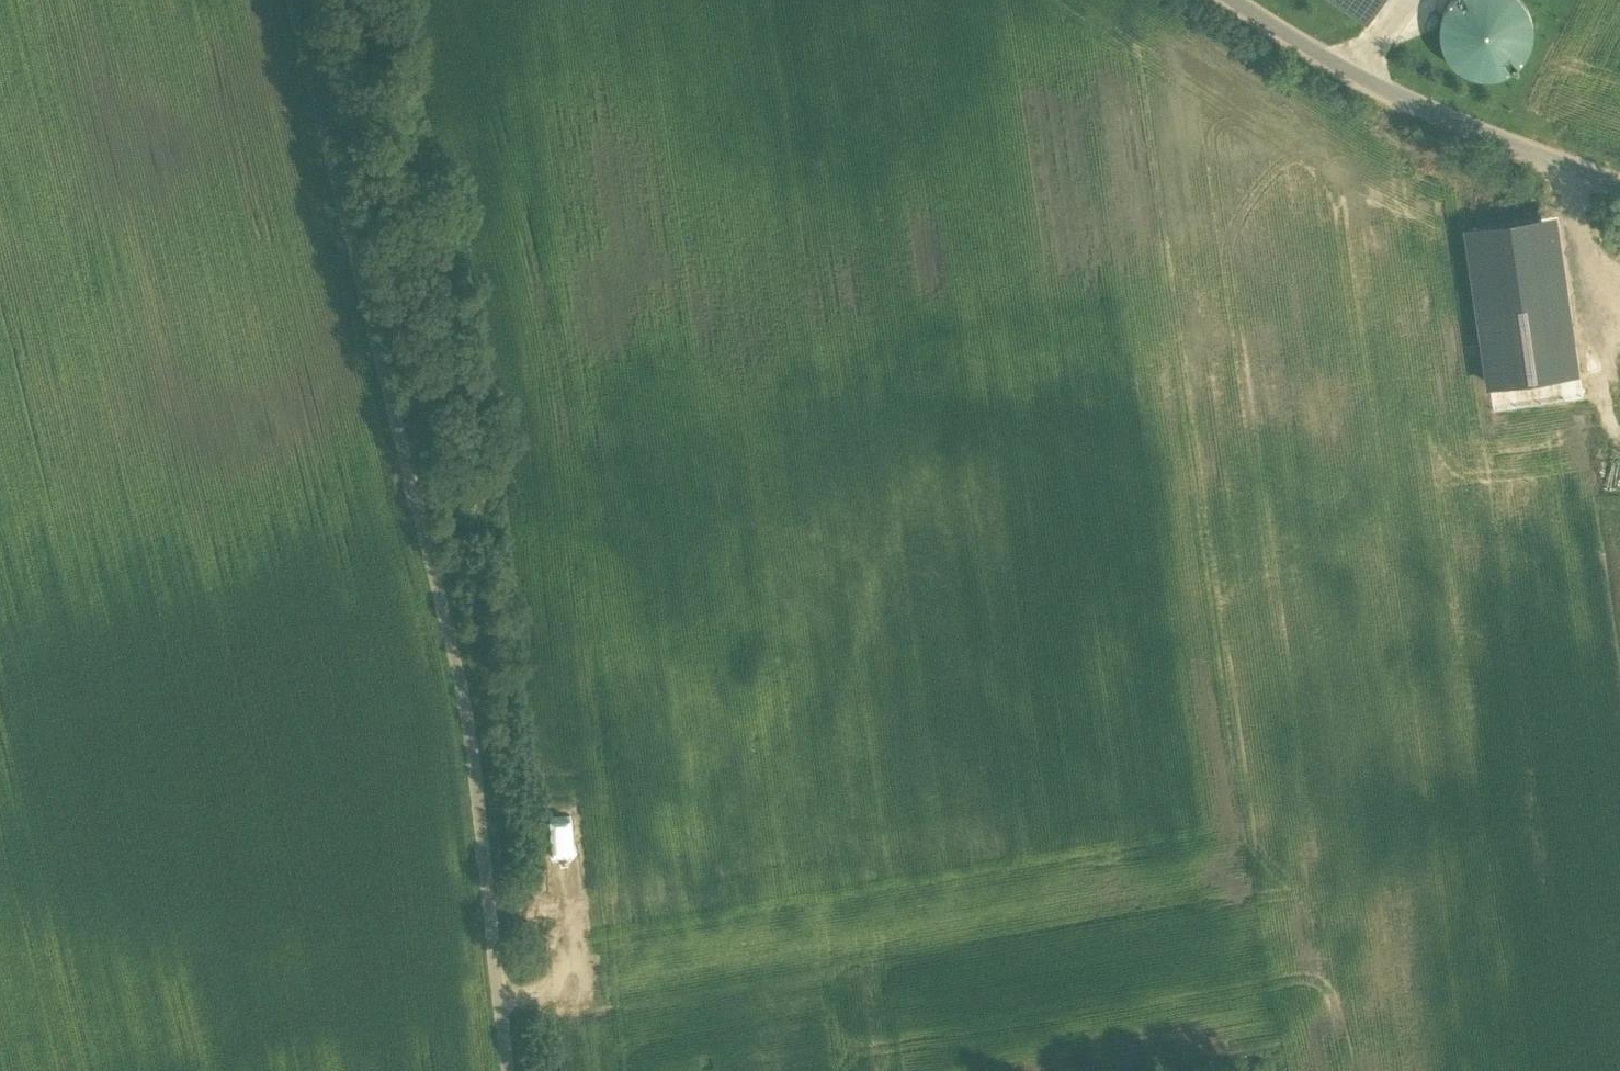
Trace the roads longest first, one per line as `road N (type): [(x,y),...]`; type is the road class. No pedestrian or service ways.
road 1 (unclassified): [(508,1070),(465,680),(299,0)]
road 2 (unclassified): [(1619,182),(1427,108),(1230,0)]
road 3 (track): [(1565,165),(1607,441),(1619,447)]

